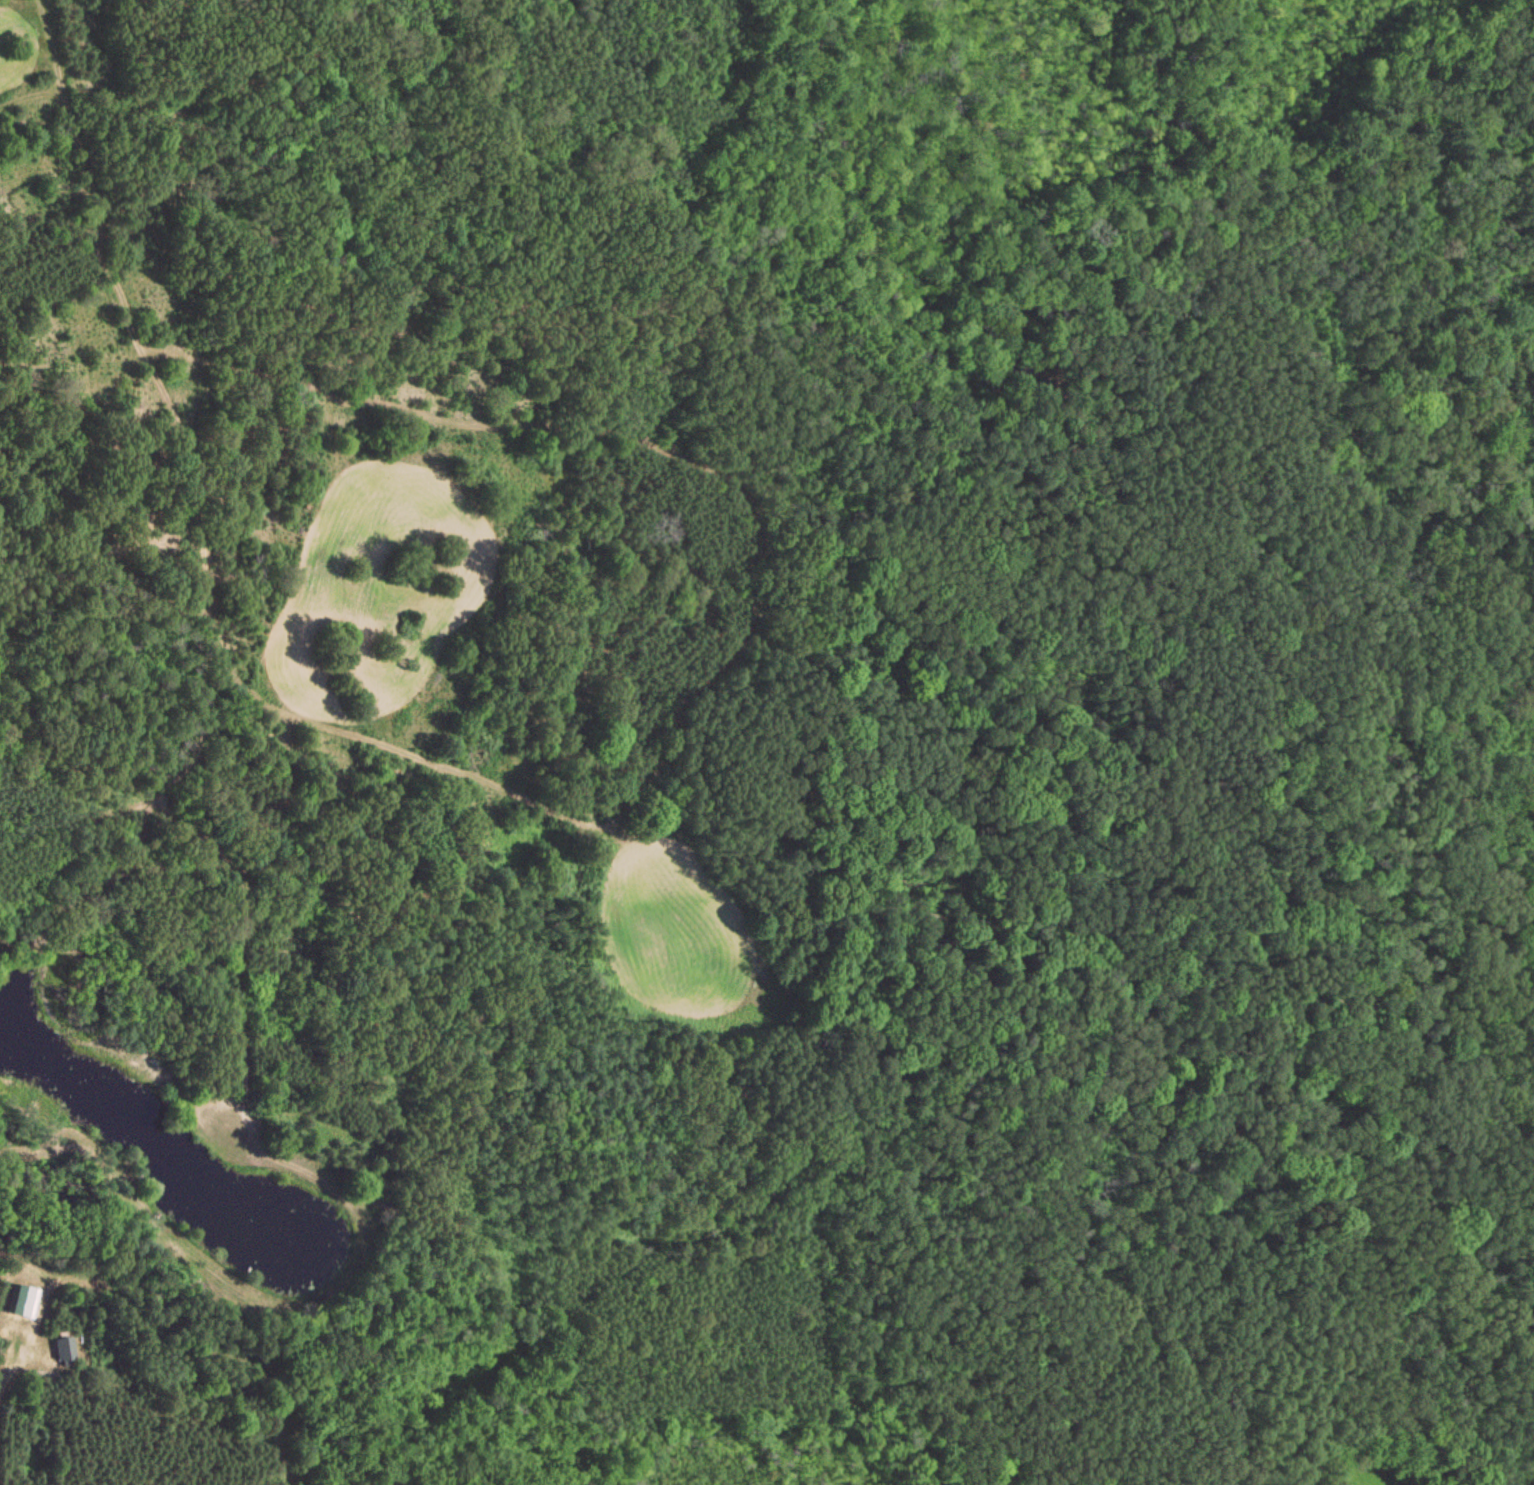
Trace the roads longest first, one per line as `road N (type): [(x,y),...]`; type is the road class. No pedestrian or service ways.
road 1 (residential): [(1530,1484),(1515,1072)]

